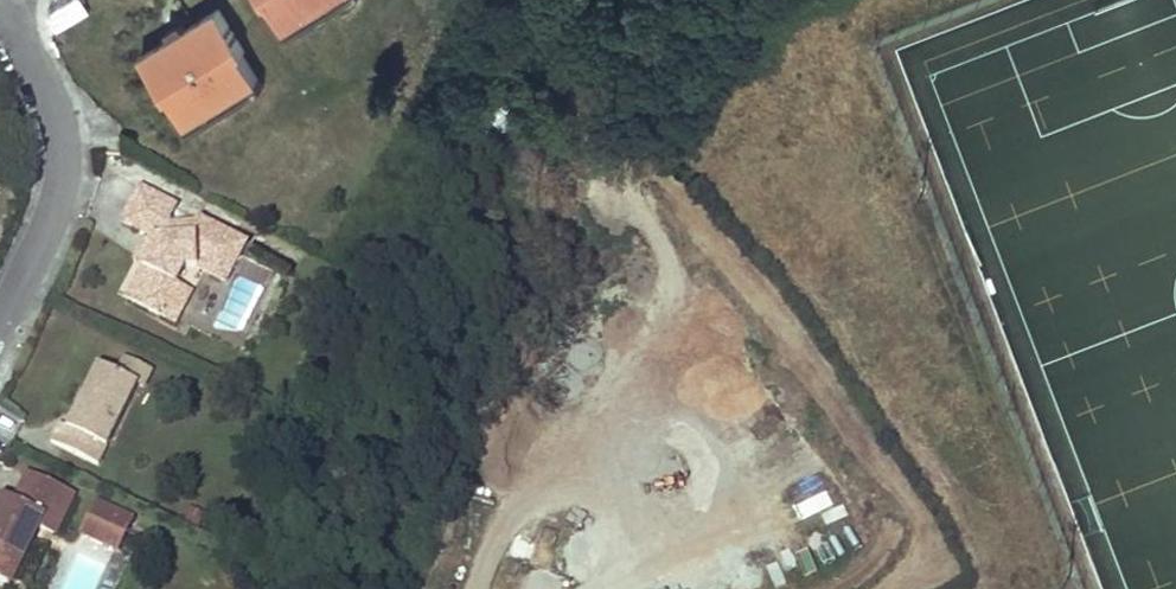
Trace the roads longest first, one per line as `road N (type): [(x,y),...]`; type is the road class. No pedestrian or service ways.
road 1 (residential): [(0,329),(54,217),(62,160),(52,102),(0,2)]

